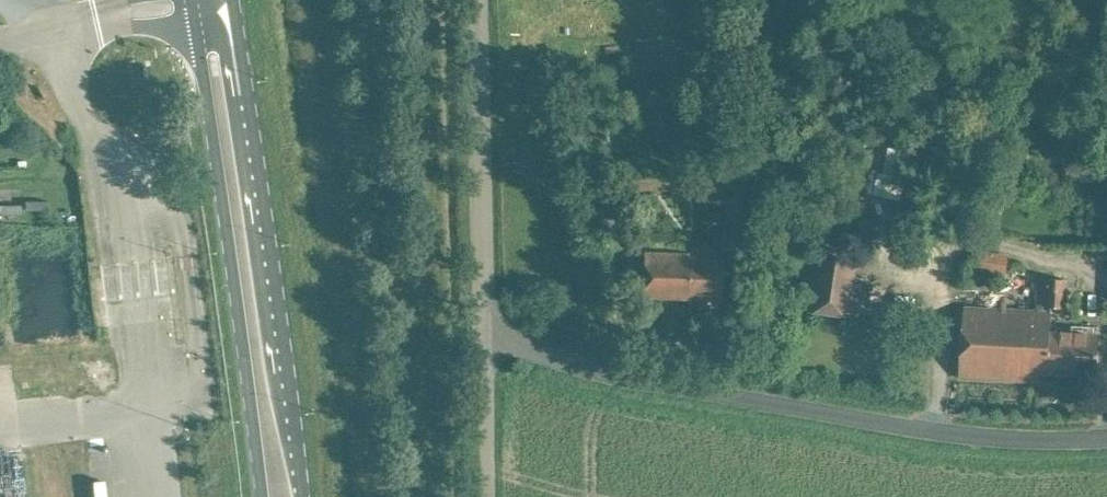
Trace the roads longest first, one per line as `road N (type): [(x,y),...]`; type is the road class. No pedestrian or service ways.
road 1 (unclassified): [(1106,437),(1009,441),(788,407),(598,372),(485,333)]
road 2 (primary): [(301,496),(231,0)]
road 3 (primary): [(190,0),(259,496)]
road 4 (unclassified): [(485,333),(477,0)]
road 5 (unclassified): [(0,44),(190,0)]
road 6 (unclassified): [(487,496),(485,333)]

